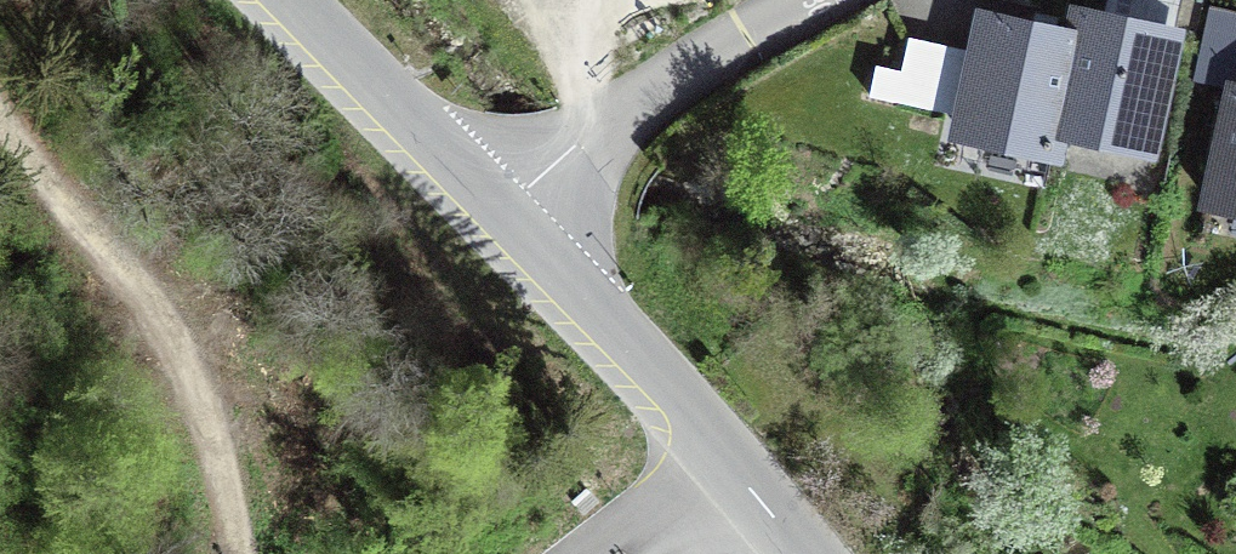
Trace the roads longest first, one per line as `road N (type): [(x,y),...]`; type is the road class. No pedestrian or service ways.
road 1 (track): [(242,553),(202,397),(114,255),(0,110)]
road 2 (tertiary): [(802,553),(727,451),(499,205)]
road 3 (residential): [(499,205),(610,123),(822,0)]
road 4 (tertiary): [(499,205),(288,0)]

